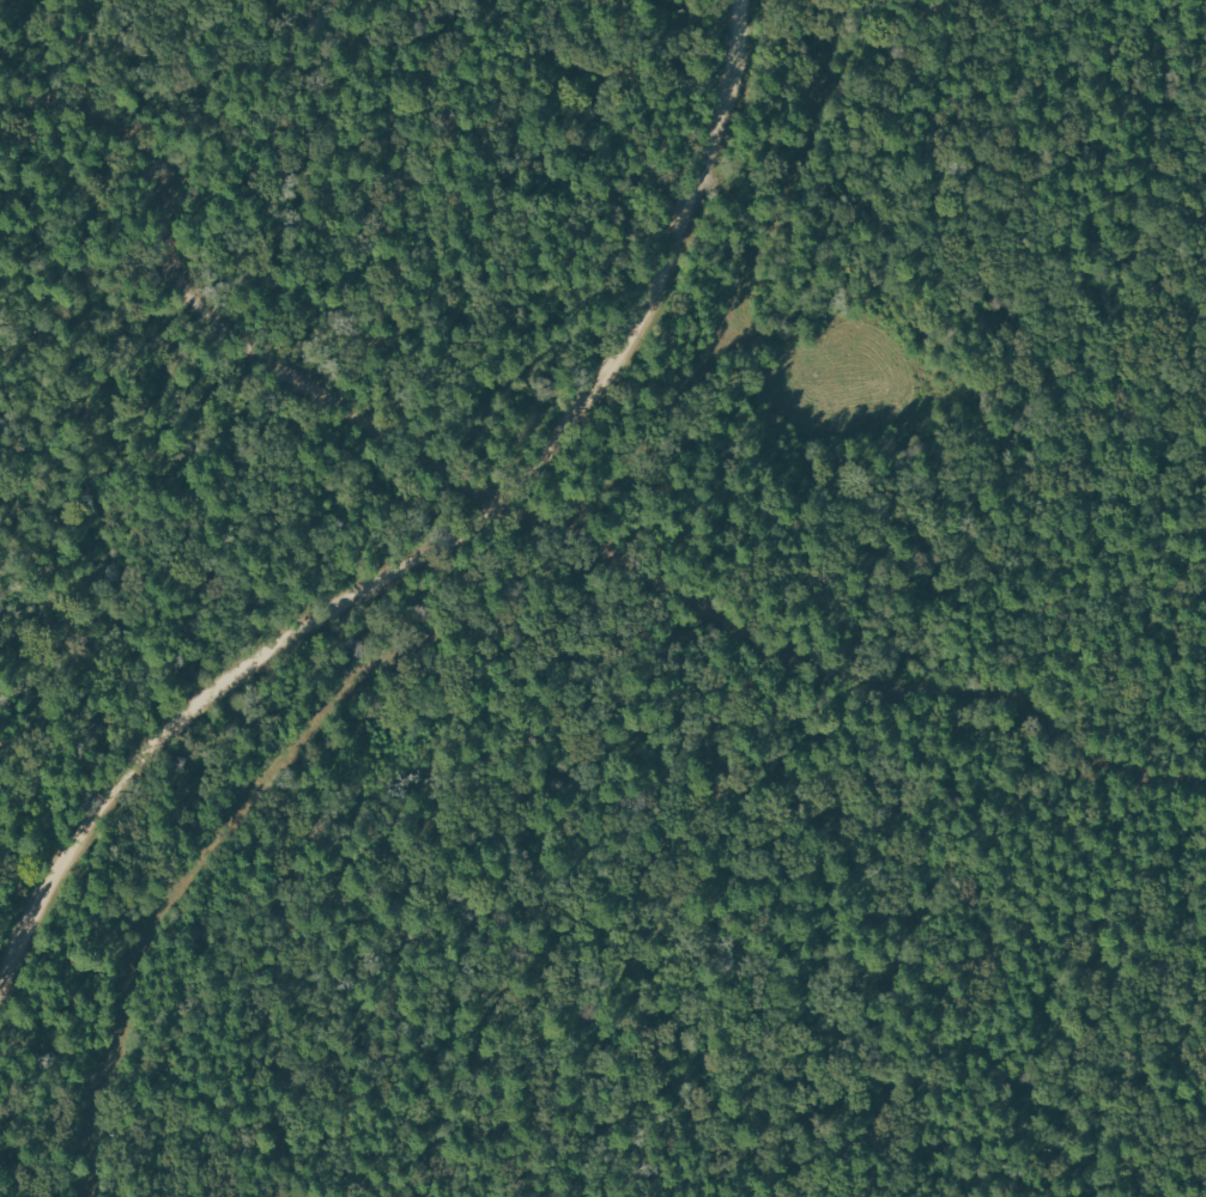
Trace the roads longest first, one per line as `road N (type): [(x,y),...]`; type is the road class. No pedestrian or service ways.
road 1 (residential): [(1205,779),(1114,771),(1020,691),(840,693),(810,681),(612,546),(504,503),(346,418),(308,372),(195,299),(177,248),(176,177),(147,136),(78,104),(0,109)]
road 2 (residential): [(744,0),(744,37),(723,103),(647,312),(571,415),(479,536),(359,594),(236,670),(146,741),(68,845),(0,986)]

